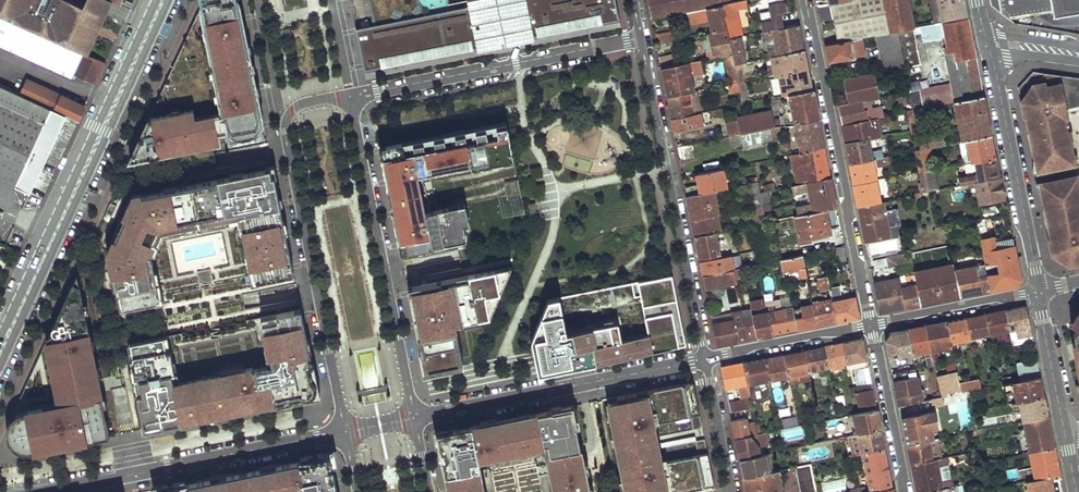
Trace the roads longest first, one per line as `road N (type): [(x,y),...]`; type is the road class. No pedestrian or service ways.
road 1 (residential): [(350,97),(299,104),(285,132),(344,432)]
road 2 (primary): [(0,346),(161,0)]
road 3 (residential): [(806,0),(871,324)]
road 4 (residential): [(705,358),(640,38)]
road 5 (residential): [(415,417),(350,97)]
road 6 (residential): [(50,491),(344,432)]
road 7 (residential): [(350,97),(640,38)]
road 8 (residential): [(415,417),(705,358)]
road 9 (residential): [(988,58),(1034,291)]
road 10 (residential): [(871,324),(904,491)]
road 11 (residential): [(705,358),(871,324)]
road 12 (residential): [(871,324),(1034,291)]
road 13 (residential): [(1034,291),(1063,434)]
road 14 (residential): [(732,491),(705,358)]

